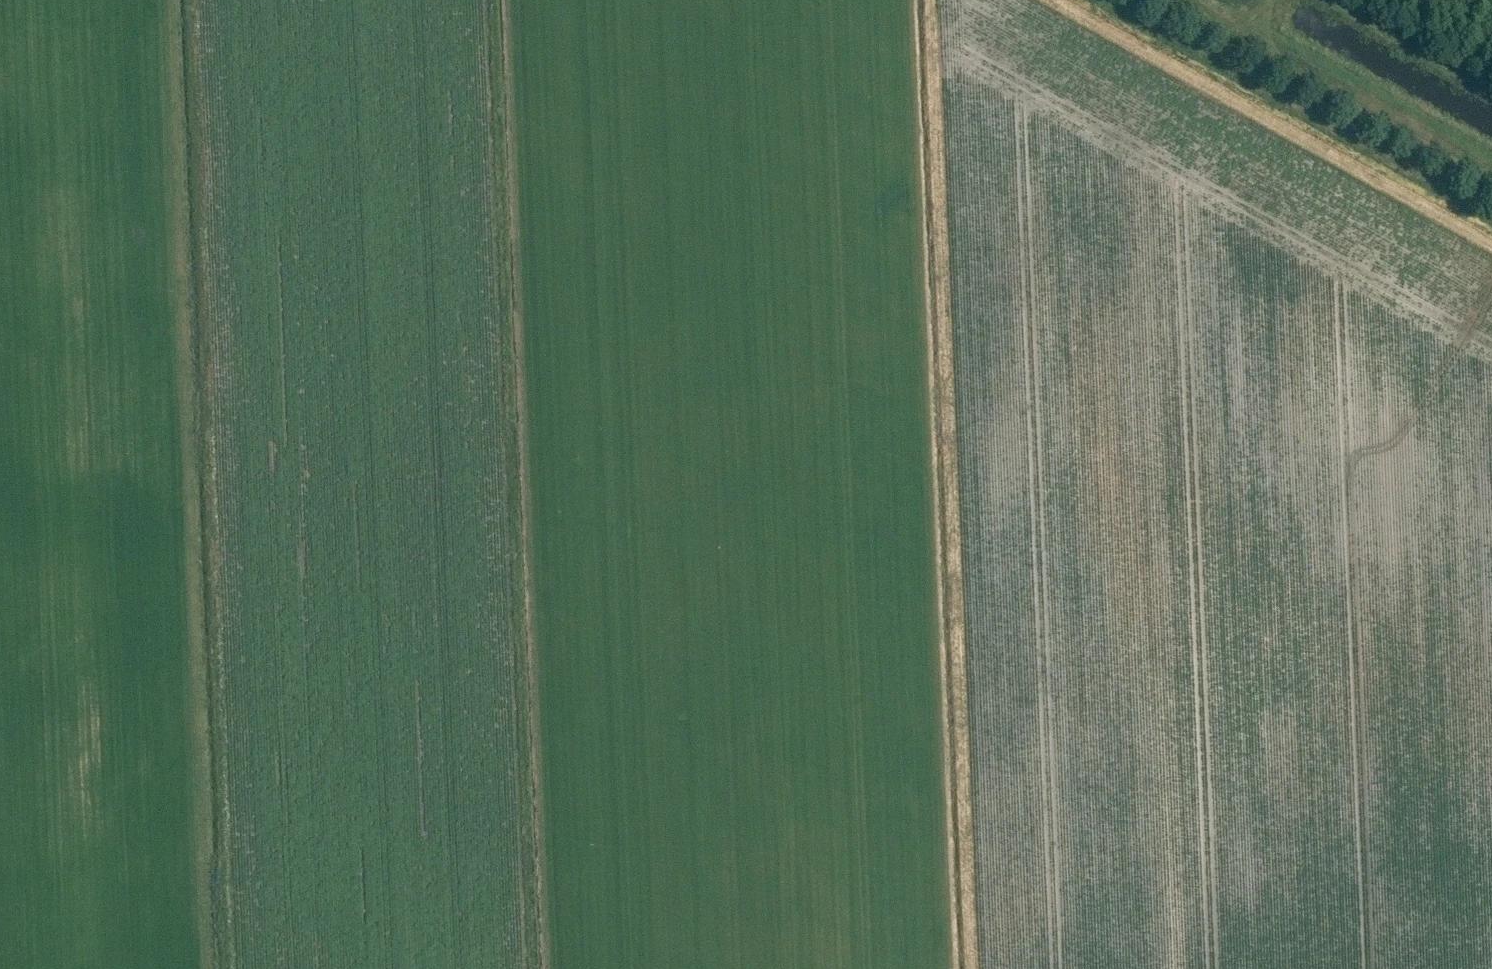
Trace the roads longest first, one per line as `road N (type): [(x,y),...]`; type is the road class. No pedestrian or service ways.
road 1 (track): [(1245,31),(1491,170)]

